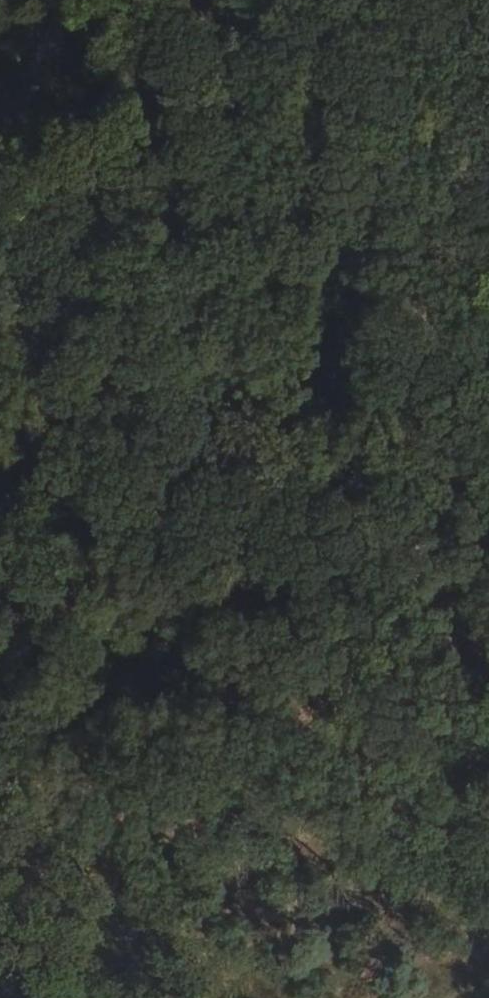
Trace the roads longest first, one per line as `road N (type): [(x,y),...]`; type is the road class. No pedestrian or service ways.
road 1 (track): [(488,762),(290,767),(47,719),(0,692)]
road 2 (track): [(74,0),(0,139)]

